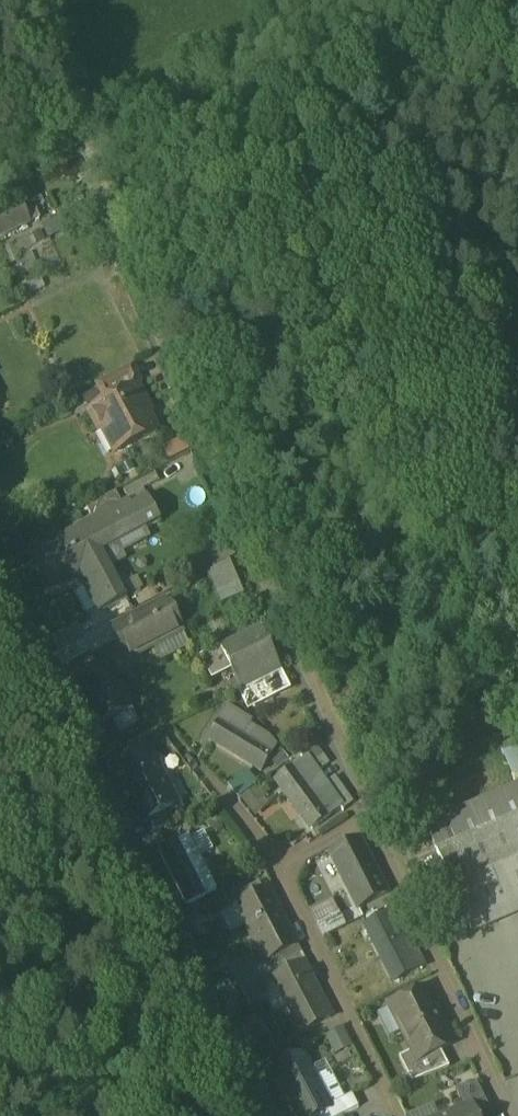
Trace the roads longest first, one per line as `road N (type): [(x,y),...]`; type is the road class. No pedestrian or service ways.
road 1 (residential): [(373,818),(154,305)]
road 2 (tertiary): [(248,1115),(0,639)]
road 3 (residential): [(508,1115),(373,818)]
road 4 (residential): [(395,1115),(277,866)]
road 5 (track): [(77,115),(154,305)]

